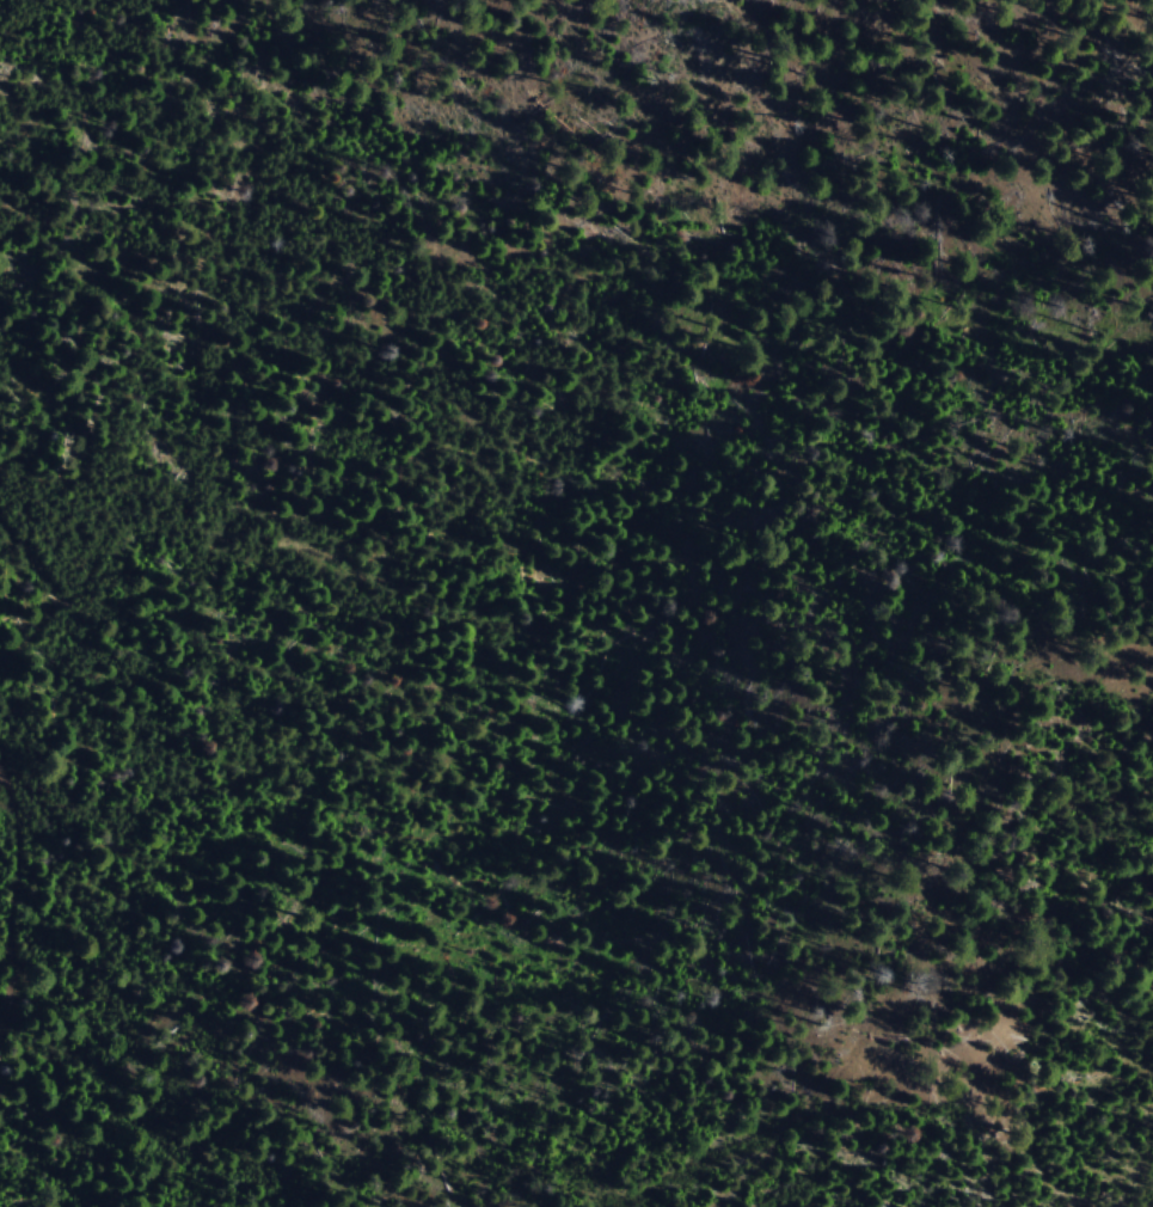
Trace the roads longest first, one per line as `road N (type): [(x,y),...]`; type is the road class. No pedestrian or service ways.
road 1 (track): [(22,1206),(29,1030),(49,960),(49,859),(29,823),(29,652),(56,559),(49,466),(22,430),(0,426)]

